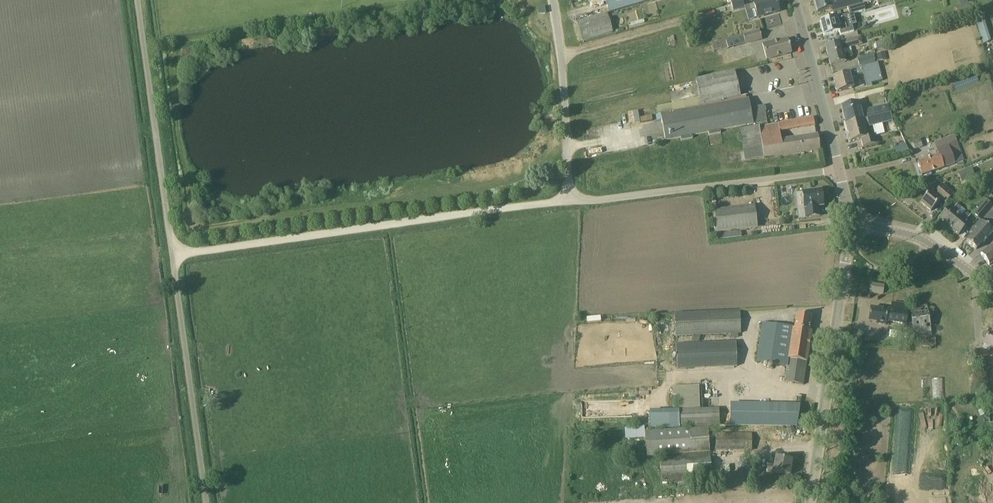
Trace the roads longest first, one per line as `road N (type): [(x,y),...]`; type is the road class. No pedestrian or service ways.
road 1 (unclassified): [(207,502),(136,0)]
road 2 (track): [(173,254),(567,202)]
road 3 (tertiary): [(810,502),(847,223)]
road 4 (unclassified): [(567,202),(838,169)]
road 5 (unclassified): [(567,202),(552,0)]
road 6 (tertiary): [(838,169),(793,0)]
road 7 (tertiary): [(992,285),(938,246),(847,223)]

